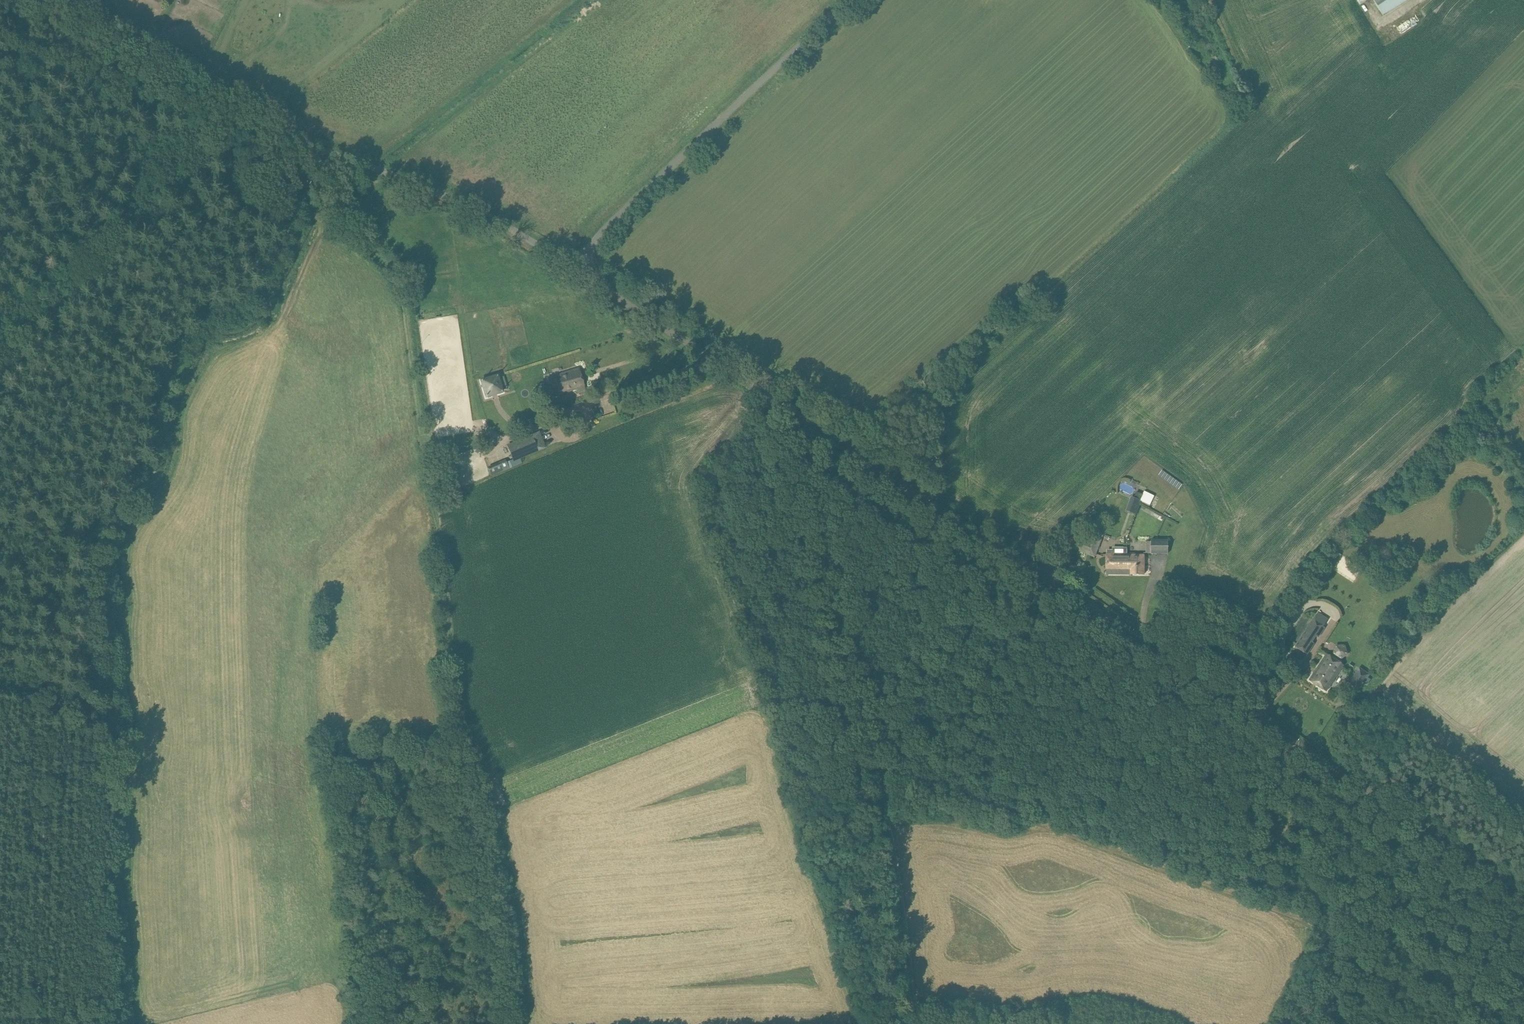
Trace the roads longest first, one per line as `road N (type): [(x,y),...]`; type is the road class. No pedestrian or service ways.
road 1 (unclassified): [(1523,890),(563,261)]
road 2 (unclassified): [(563,261),(440,193),(327,147),(0,60)]
road 3 (unclassified): [(563,261),(592,244),(847,0)]

